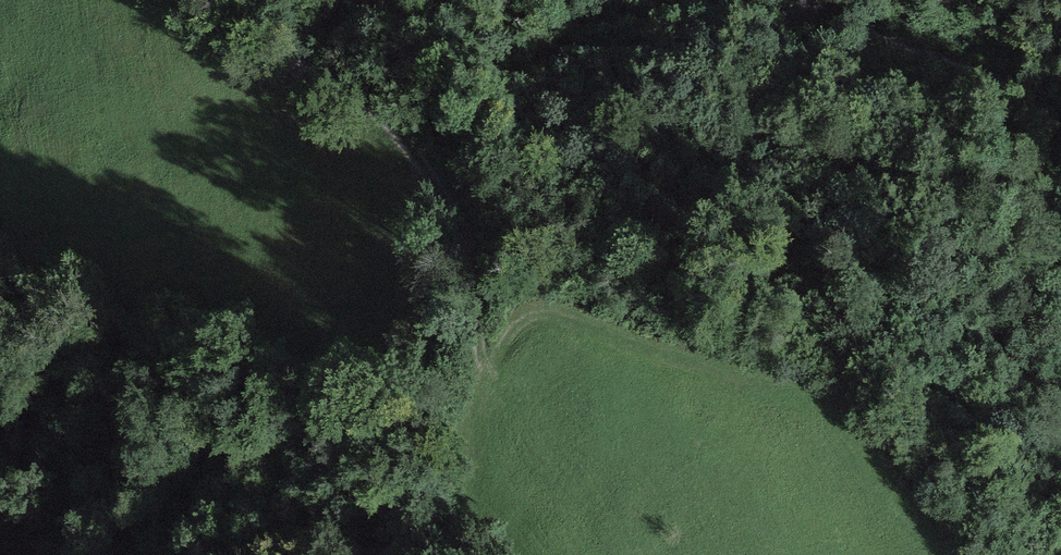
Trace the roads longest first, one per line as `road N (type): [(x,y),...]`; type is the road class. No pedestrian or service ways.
road 1 (track): [(849,0),(843,26),(304,29),(294,57),(392,138),(467,230),(477,282),(457,343),(462,358),(508,309),(529,309),(780,378),(847,438),(929,554)]
road 2 (trunk): [(1060,451),(321,554)]

